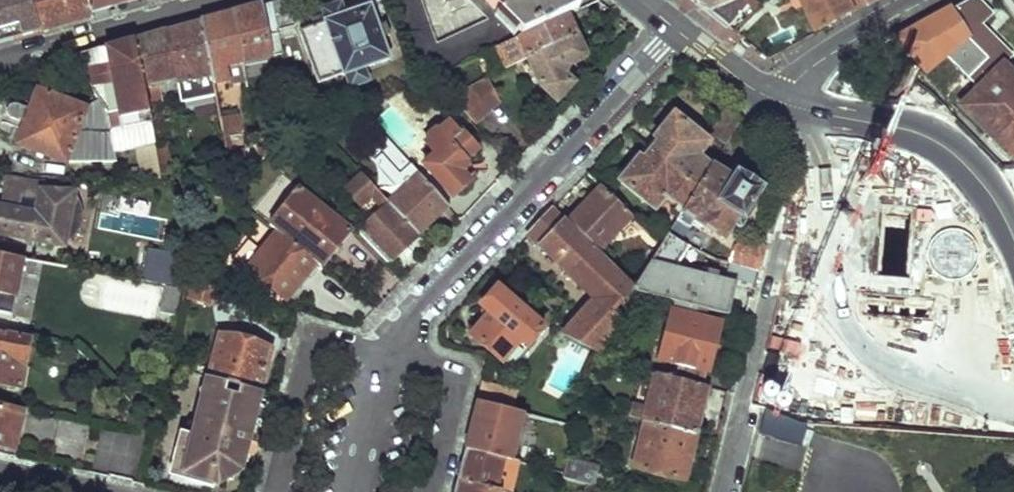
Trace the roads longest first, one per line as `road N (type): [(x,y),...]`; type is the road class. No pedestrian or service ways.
road 1 (residential): [(678,32),(416,311),(388,358)]
road 2 (residential): [(723,491),(824,116)]
road 3 (secondary): [(824,116),(916,133),(983,188),(1013,244)]
road 4 (residential): [(0,66),(218,0)]
road 5 (residential): [(778,104),(837,51),(931,0)]
road 6 (residential): [(354,491),(388,358)]
road 7 (secondary): [(678,32),(778,104)]

